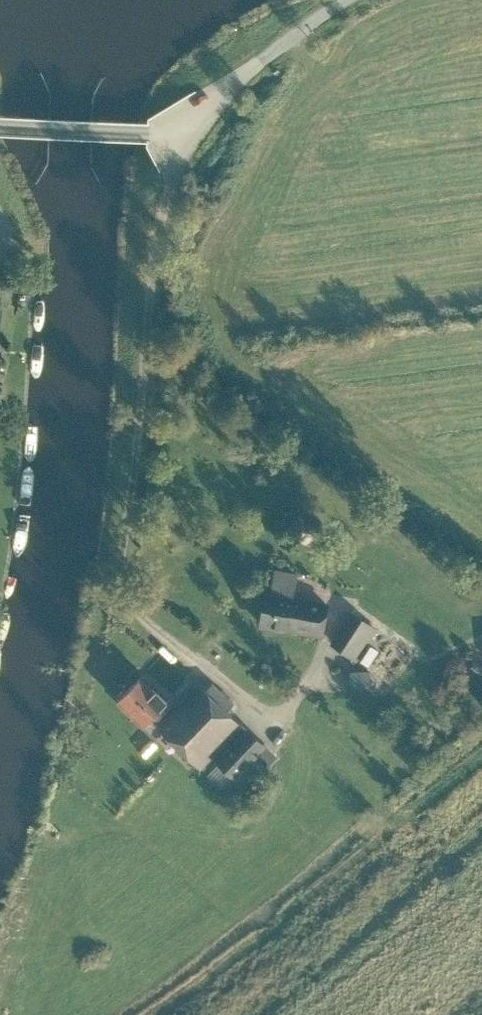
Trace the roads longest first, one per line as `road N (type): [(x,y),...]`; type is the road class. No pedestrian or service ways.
road 1 (unclassified): [(171,126),(351,0)]
road 2 (unclassified): [(0,126),(147,132)]

